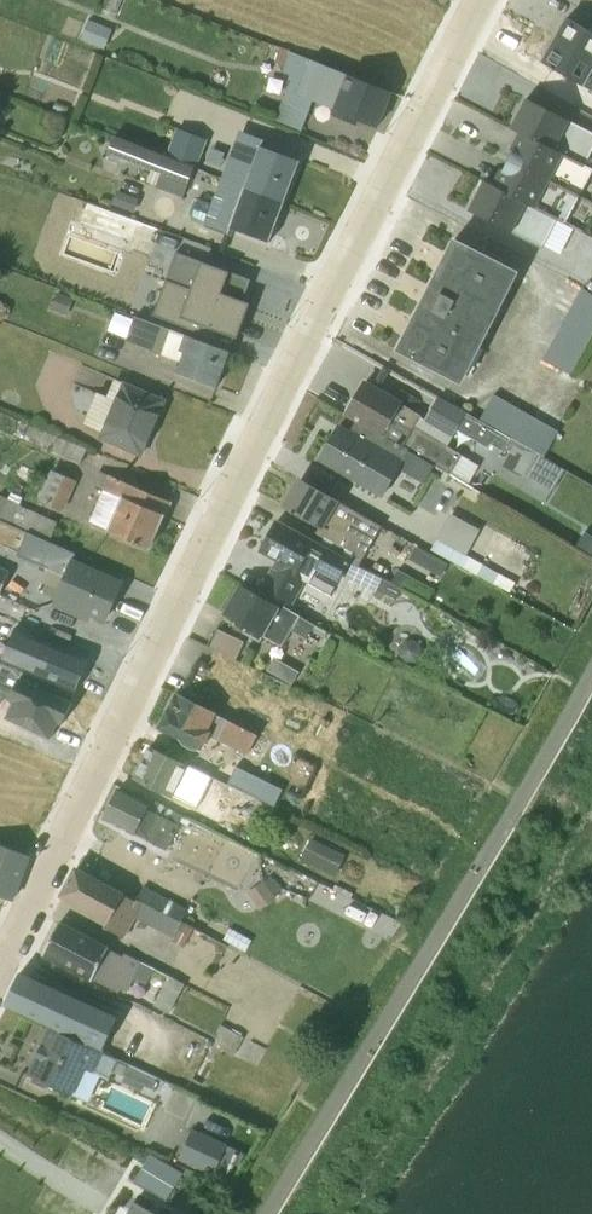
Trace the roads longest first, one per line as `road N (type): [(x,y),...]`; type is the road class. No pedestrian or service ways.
road 1 (tertiary): [(0,966),(481,0)]

